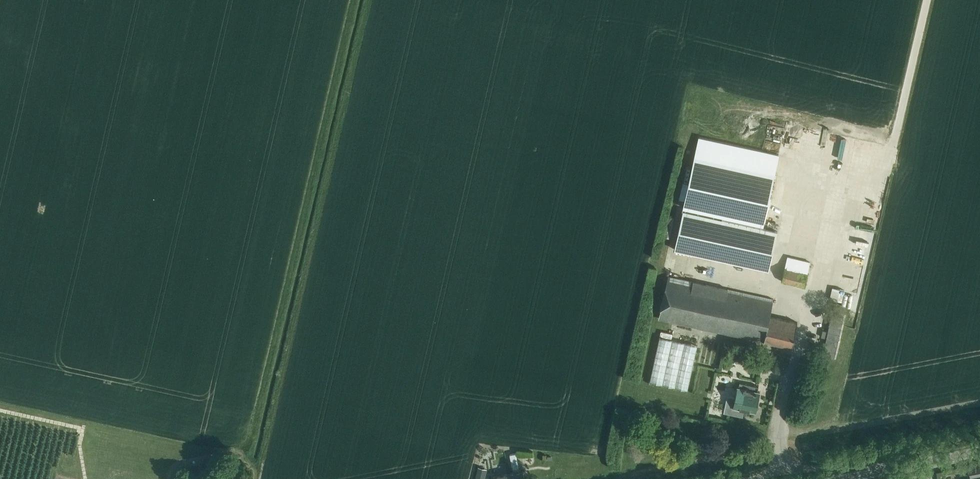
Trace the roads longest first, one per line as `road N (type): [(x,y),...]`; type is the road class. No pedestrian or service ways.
road 1 (track): [(354,0),(257,419),(248,446),(237,453)]
road 2 (track): [(895,141),(927,0)]
road 3 (unclassified): [(846,478),(979,453)]

